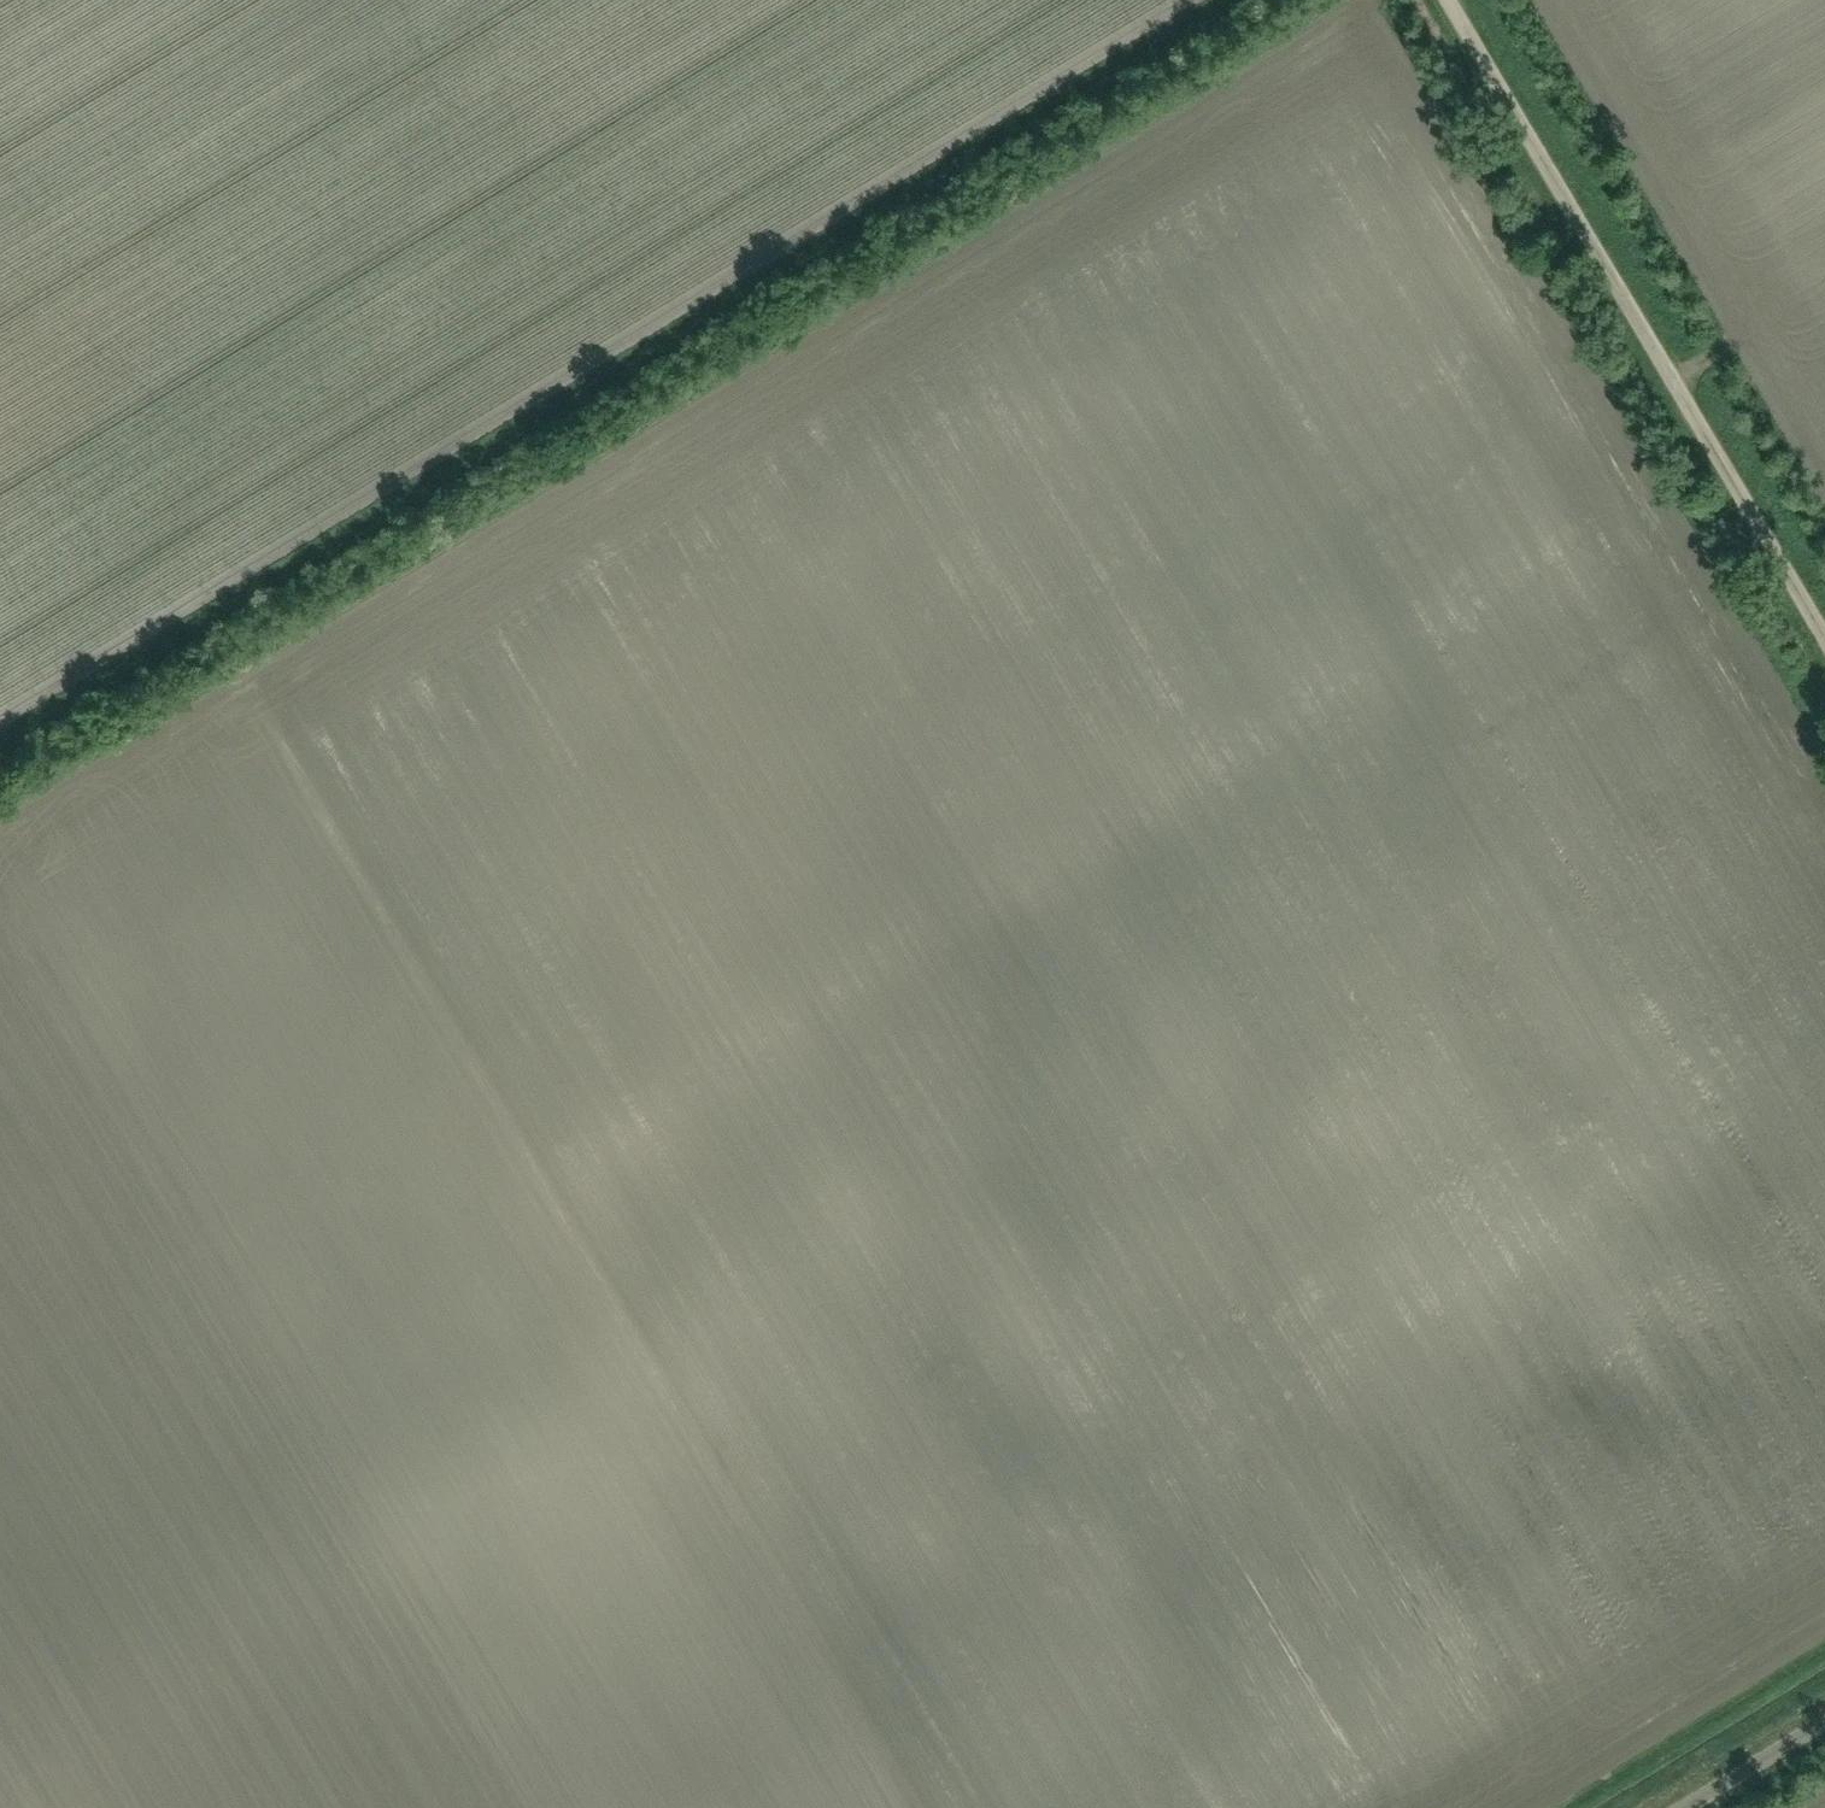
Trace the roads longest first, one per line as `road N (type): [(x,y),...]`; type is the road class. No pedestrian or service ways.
road 1 (residential): [(1824,627),(1454,0)]
road 2 (residential): [(1687,1807),(1824,1724)]

